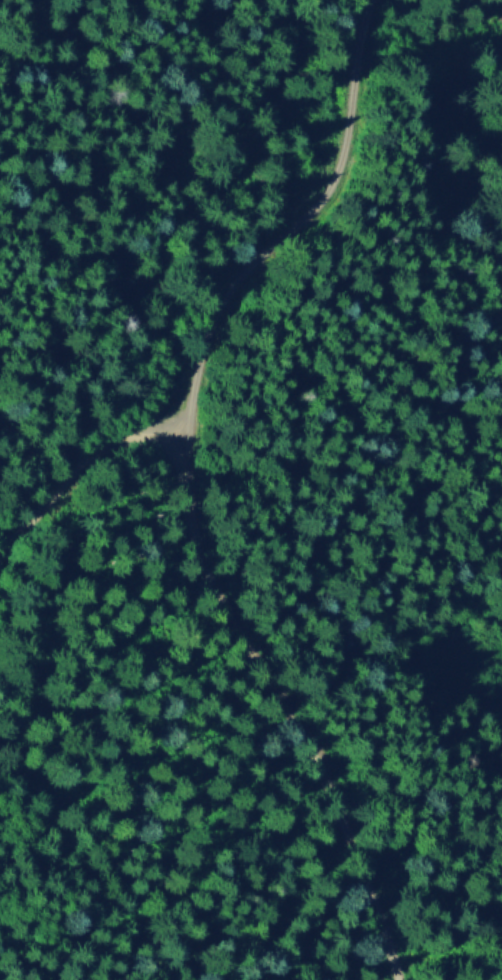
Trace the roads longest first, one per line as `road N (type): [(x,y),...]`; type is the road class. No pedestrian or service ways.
road 1 (track): [(399,979),(373,883),(307,726),(199,519),(192,423)]
road 2 (track): [(192,423),(226,301),(335,185),(371,0)]
road 3 (track): [(192,423),(106,442),(0,566)]

